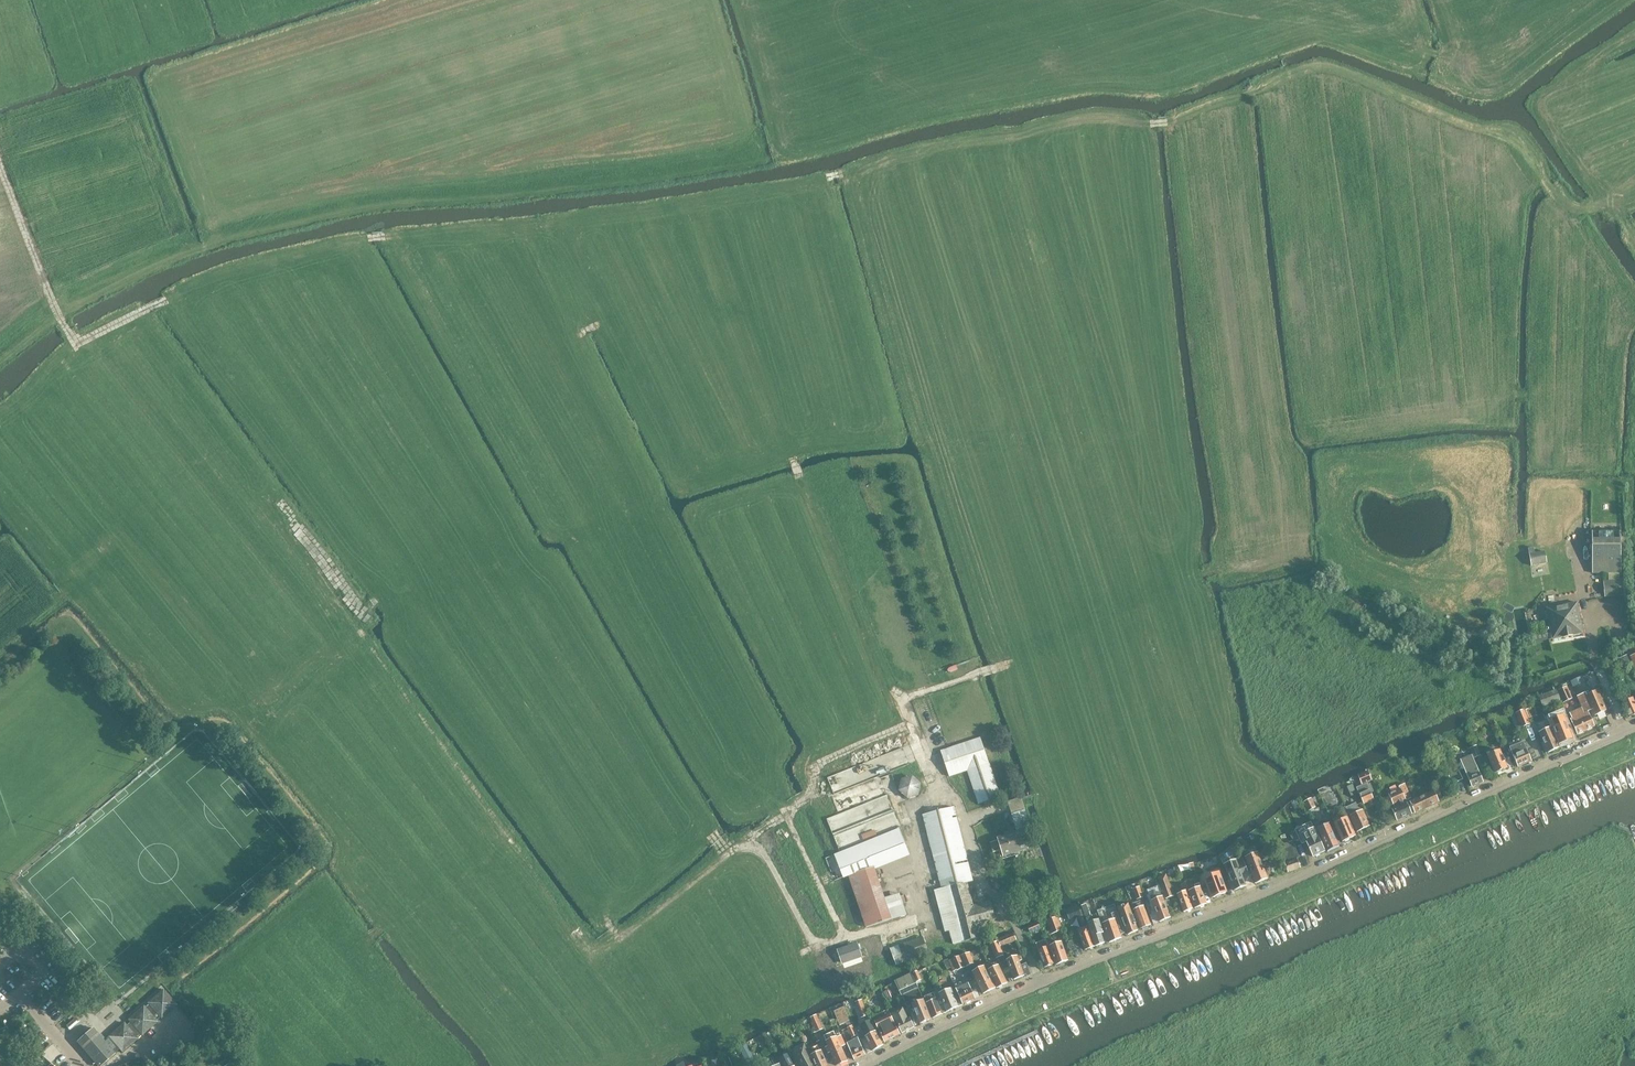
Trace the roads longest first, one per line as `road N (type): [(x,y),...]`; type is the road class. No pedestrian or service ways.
road 1 (track): [(0,166),(77,344),(188,289),(345,243),(716,201),(915,154),(1167,123),(1322,69),(1507,136),(1575,211),(1634,191)]
road 2 (track): [(0,345),(53,303),(118,269),(296,211),(771,153),(811,126),(894,100),(1071,64),(1173,60),(1311,14),(1341,15),(1487,72),(1593,0)]
road 3 (track): [(903,699),(1010,664),(1132,599),(1231,563),(1283,556),(1295,544),(1281,510),(1229,100)]
road 4 (residential): [(867,1065),(1033,986),(1283,886),(1634,729)]
road 5 (track): [(341,629),(584,948),(619,939),(728,854)]
road 6 (track): [(903,699),(880,676),(700,204)]
road 7 (track): [(1569,530),(1442,575),(1394,580),(1350,546),(1338,513),(1347,481),(1370,464),(1462,456),(1469,471),(1466,551),(1474,560)]
road 8 (track): [(77,344),(119,365),(341,629)]
road 9 (track): [(0,131),(124,95),(189,253)]
road 10 (track): [(746,845),(813,795),(818,764),(907,726),(903,699)]
road 11 (track): [(758,851),(932,820)]
road 12 (track): [(507,846),(365,939)]
road 13 (track): [(728,854),(746,845),(764,855),(808,938),(831,943)]
road 14 (track): [(753,0),(789,143)]

